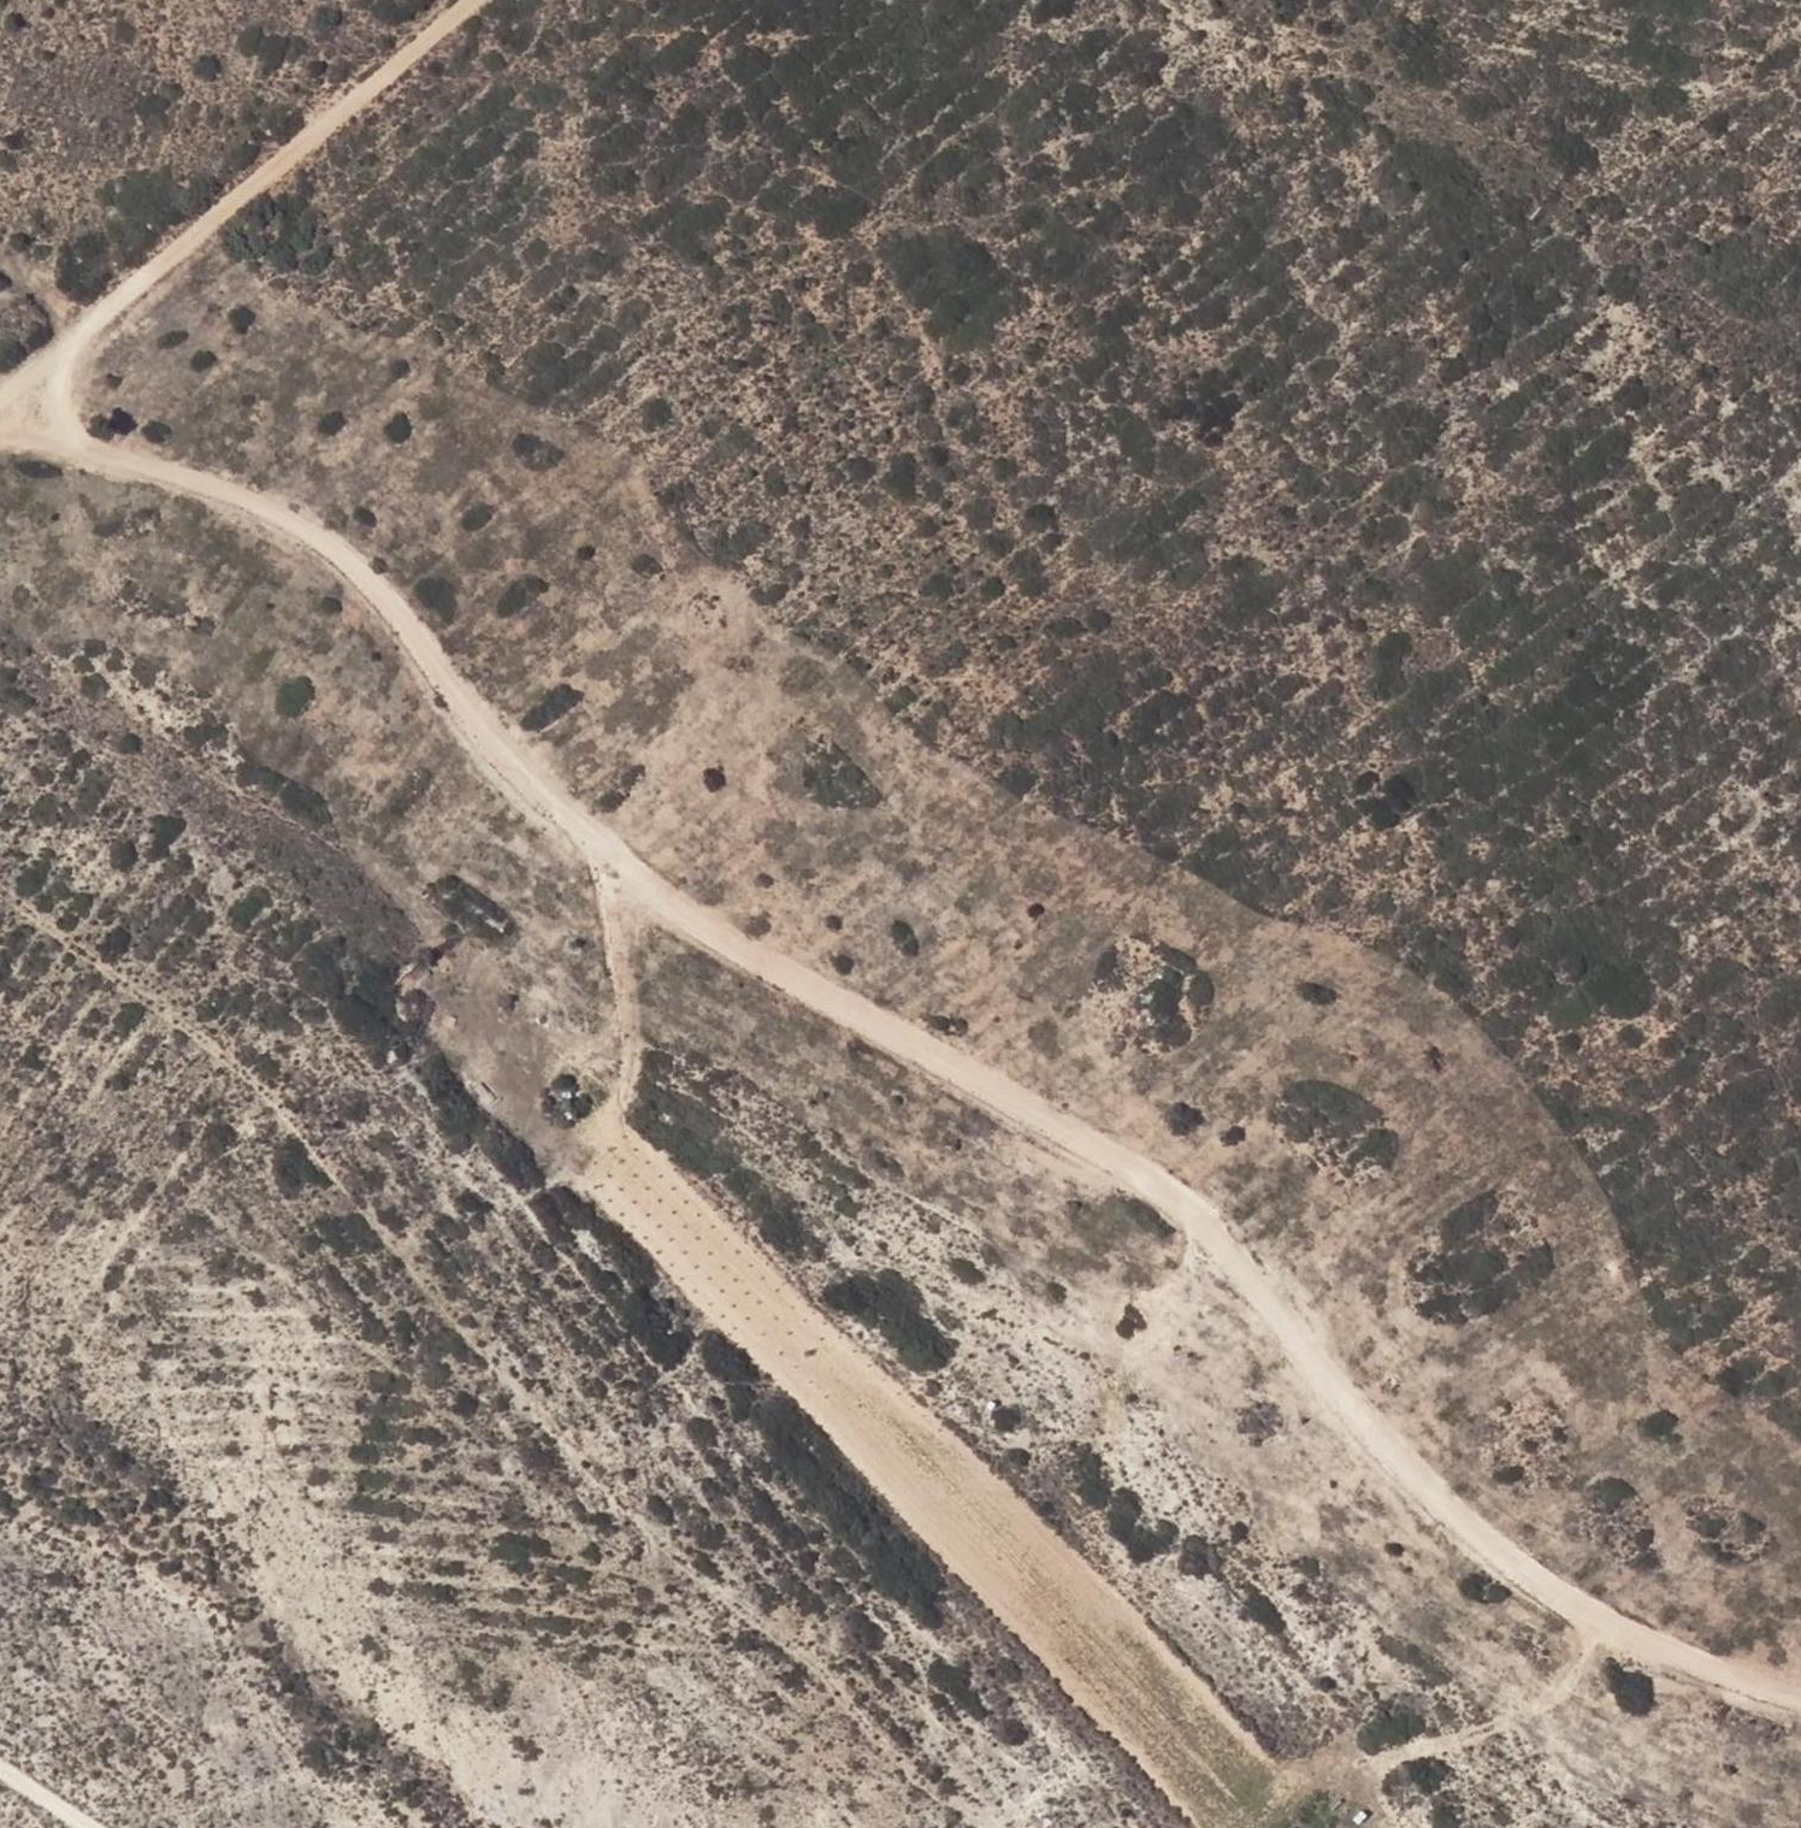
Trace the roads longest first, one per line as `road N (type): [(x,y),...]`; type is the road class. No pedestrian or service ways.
road 1 (track): [(1800,1709),(1613,1635),(1408,1487),(1191,1201),(518,803),(400,607),(198,437),(0,408)]
road 2 (track): [(0,371),(439,0)]
road 3 (track): [(106,1827),(0,1754)]

